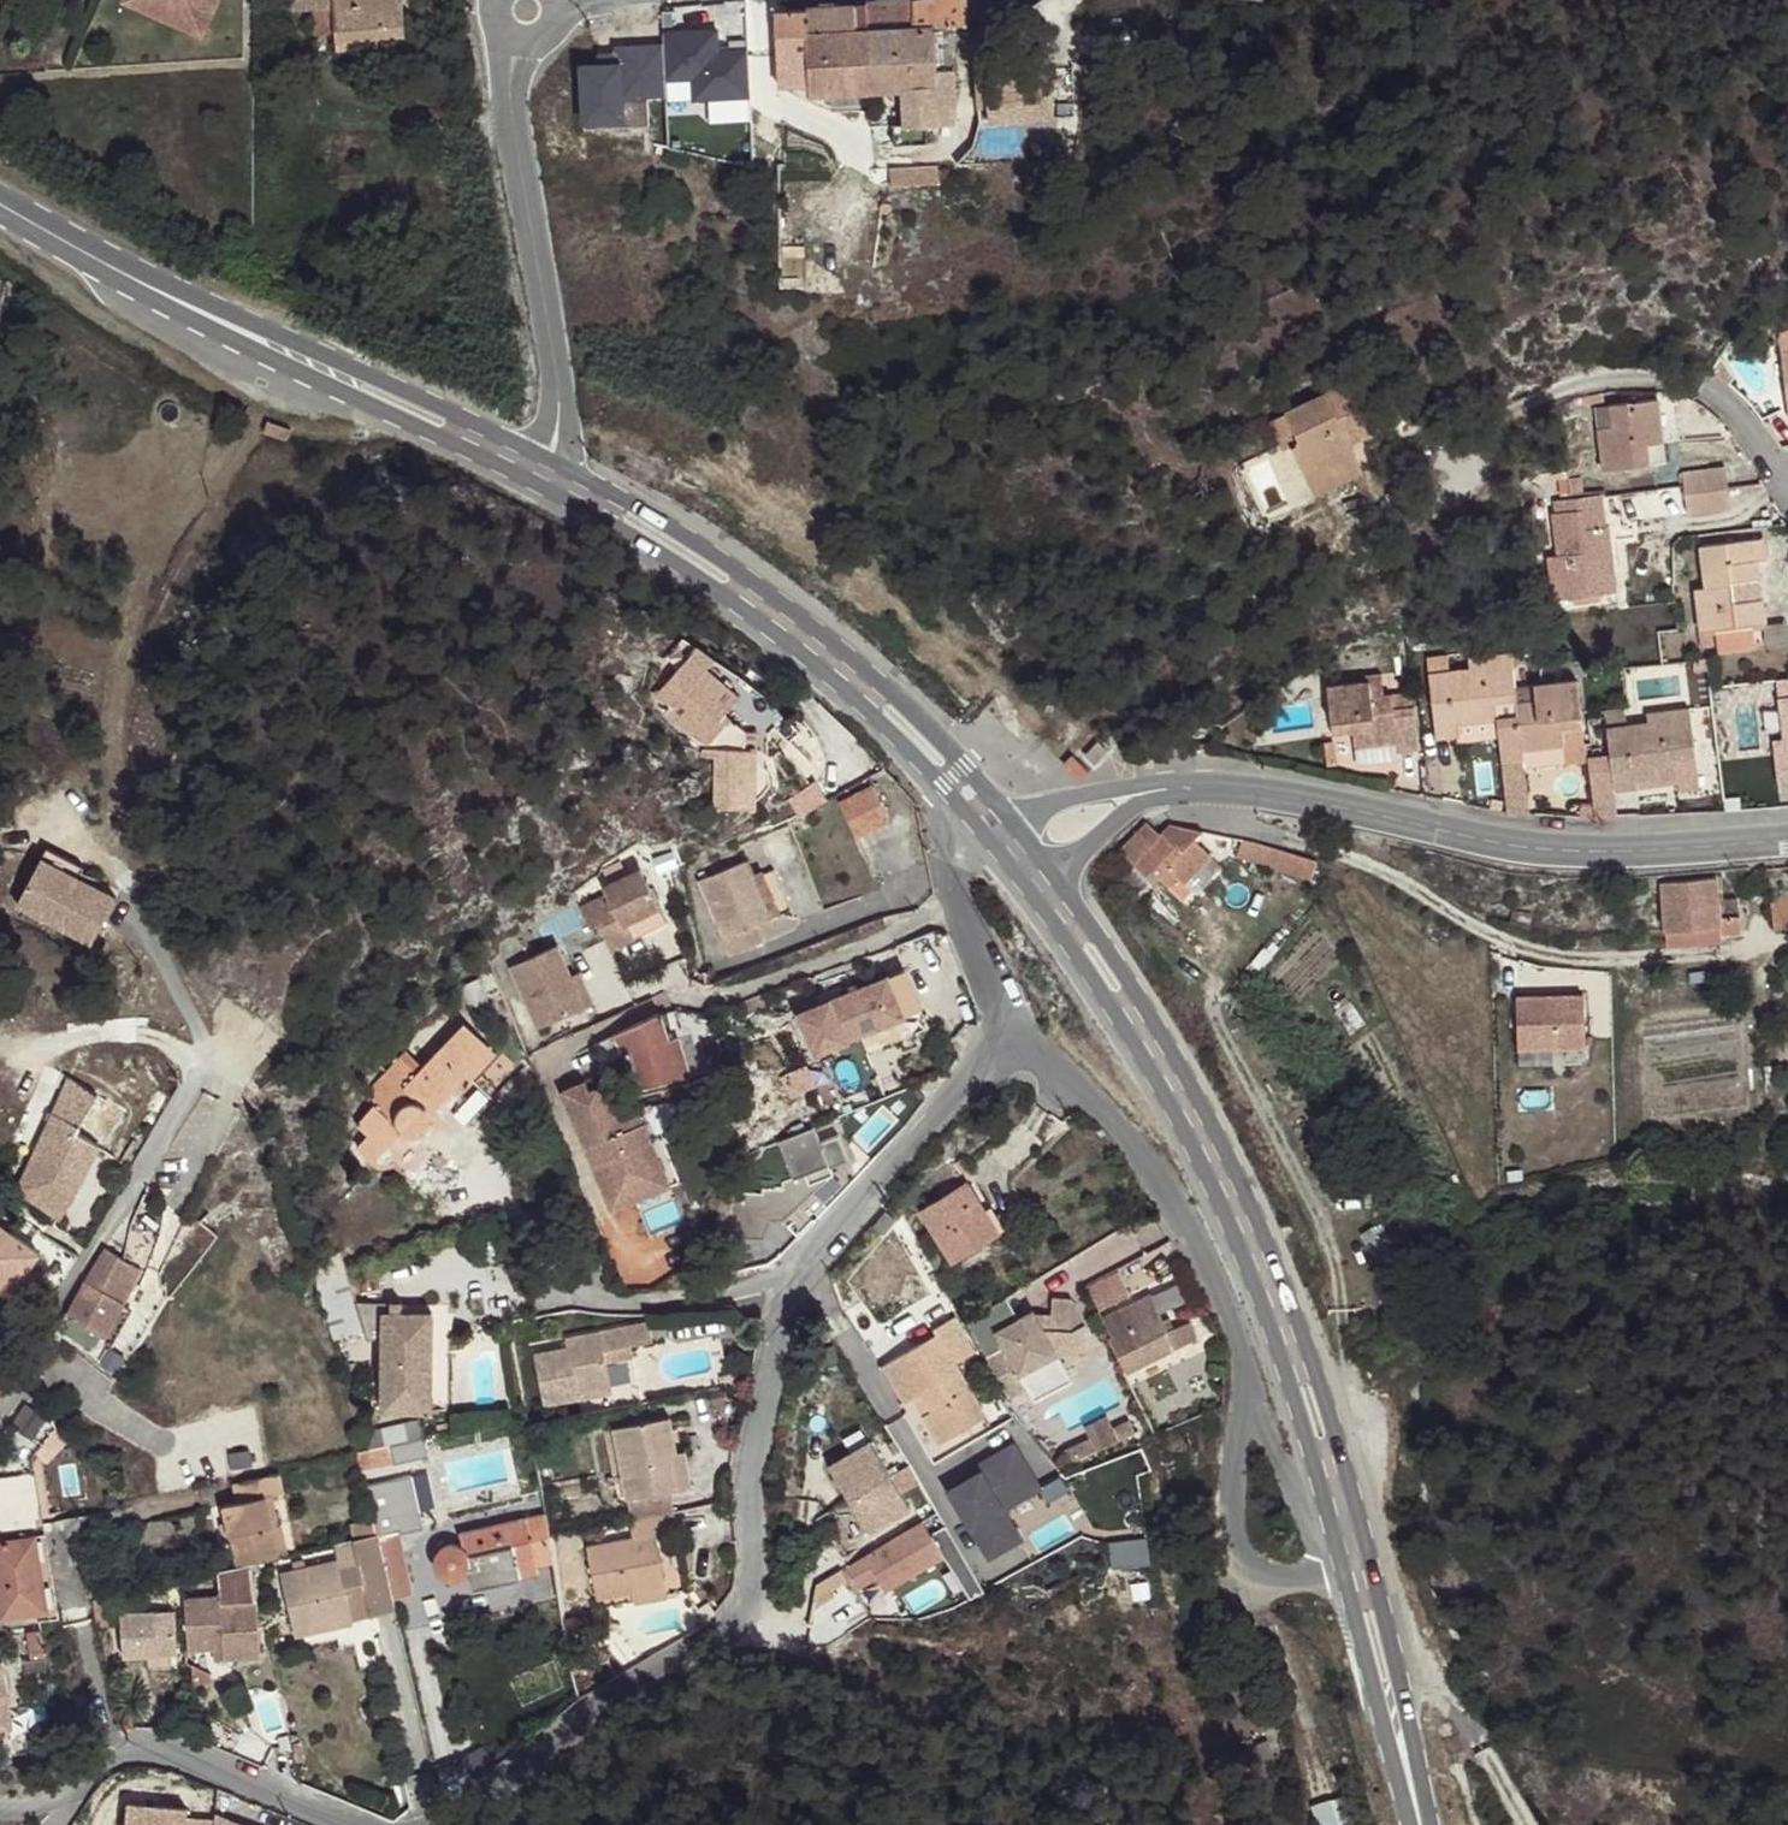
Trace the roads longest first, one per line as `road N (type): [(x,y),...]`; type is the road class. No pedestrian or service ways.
road 1 (primary): [(1057,894),(1113,975),(1218,1161),(1289,1335),(1339,1487),(1357,1574)]
road 2 (residential): [(1006,1025),(1125,1134),(1221,1284),(1242,1362),(1234,1496),(1239,1564),(1261,1576),(1357,1574)]
road 3 (residential): [(790,1287),(759,1422),(756,1619),(728,1654),(590,1722),(486,1824)]
road 4 (residential): [(1164,786),(1260,790),(1548,849),(1787,840)]
road 5 (primary): [(0,210),(66,250),(530,469)]
road 6 (primary): [(530,469),(746,593),(812,643),(974,798)]
road 7 (residential): [(525,13),(517,68),(524,177),(562,377),(530,469)]
road 8 (residential): [(0,1421),(57,1305),(213,1055)]
road 9 (residential): [(1006,1025),(790,1287)]
road 10 (residential): [(313,1824),(145,1752),(72,1789)]
road 11 (primary): [(1357,1574),(1422,1824)]
road 12 (residential): [(974,798),(954,888),(1006,1025)]
road 13 (residential): [(790,1287),(607,1298)]
road 14 (residential): [(1164,786),(1081,796),(996,821)]
road 15 (residential): [(1057,894),(1080,853),(1164,786)]
road 16 (residential): [(651,0),(525,13)]
road 17 (residential): [(1787,475),(1700,389)]

